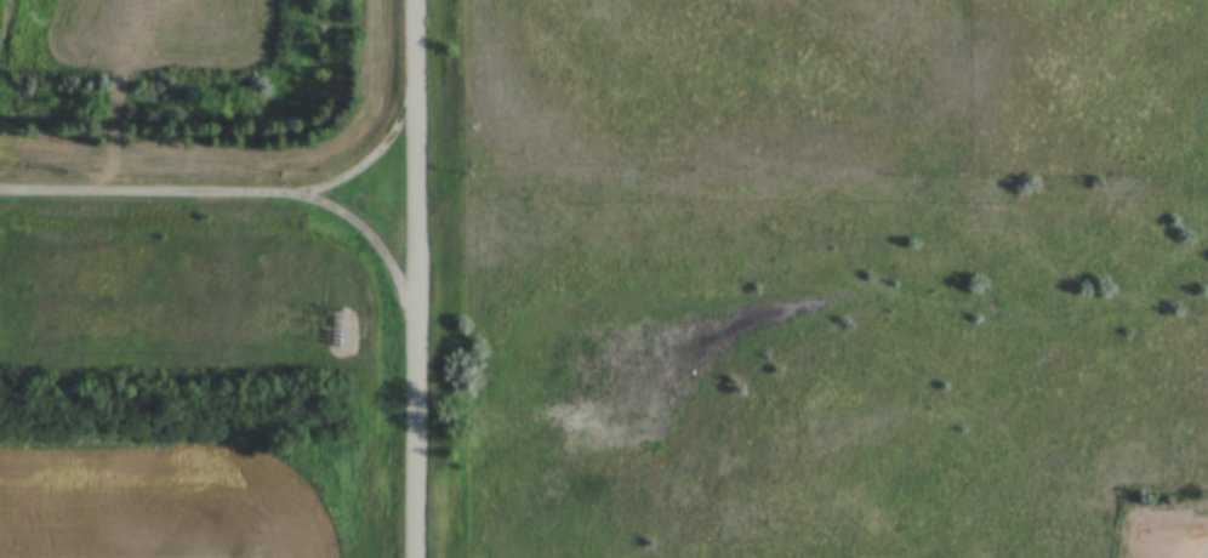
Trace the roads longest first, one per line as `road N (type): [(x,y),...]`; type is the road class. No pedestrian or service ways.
road 1 (tertiary): [(417,557),(418,0)]

